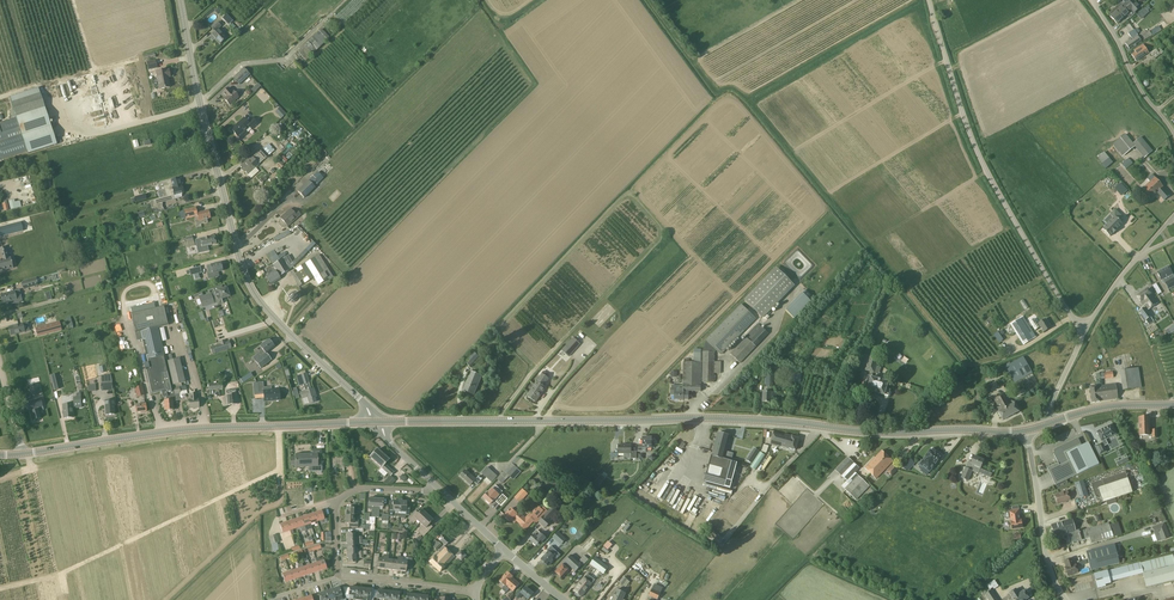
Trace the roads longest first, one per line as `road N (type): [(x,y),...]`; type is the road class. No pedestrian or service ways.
road 1 (secondary): [(1027,431),(885,432),(700,418),(374,422)]
road 2 (tertiary): [(374,422),(246,277),(180,0)]
road 3 (unclassified): [(1084,332),(975,145),(930,0)]
road 4 (secondary): [(374,422),(173,431),(23,454)]
road 5 (unclassified): [(1065,599),(1046,554),(1027,431)]
road 6 (unclassified): [(1173,135),(1092,0)]
road 7 (residential): [(476,591),(340,577)]
road 8 (secondary): [(1049,424),(1103,408),(1173,404)]

